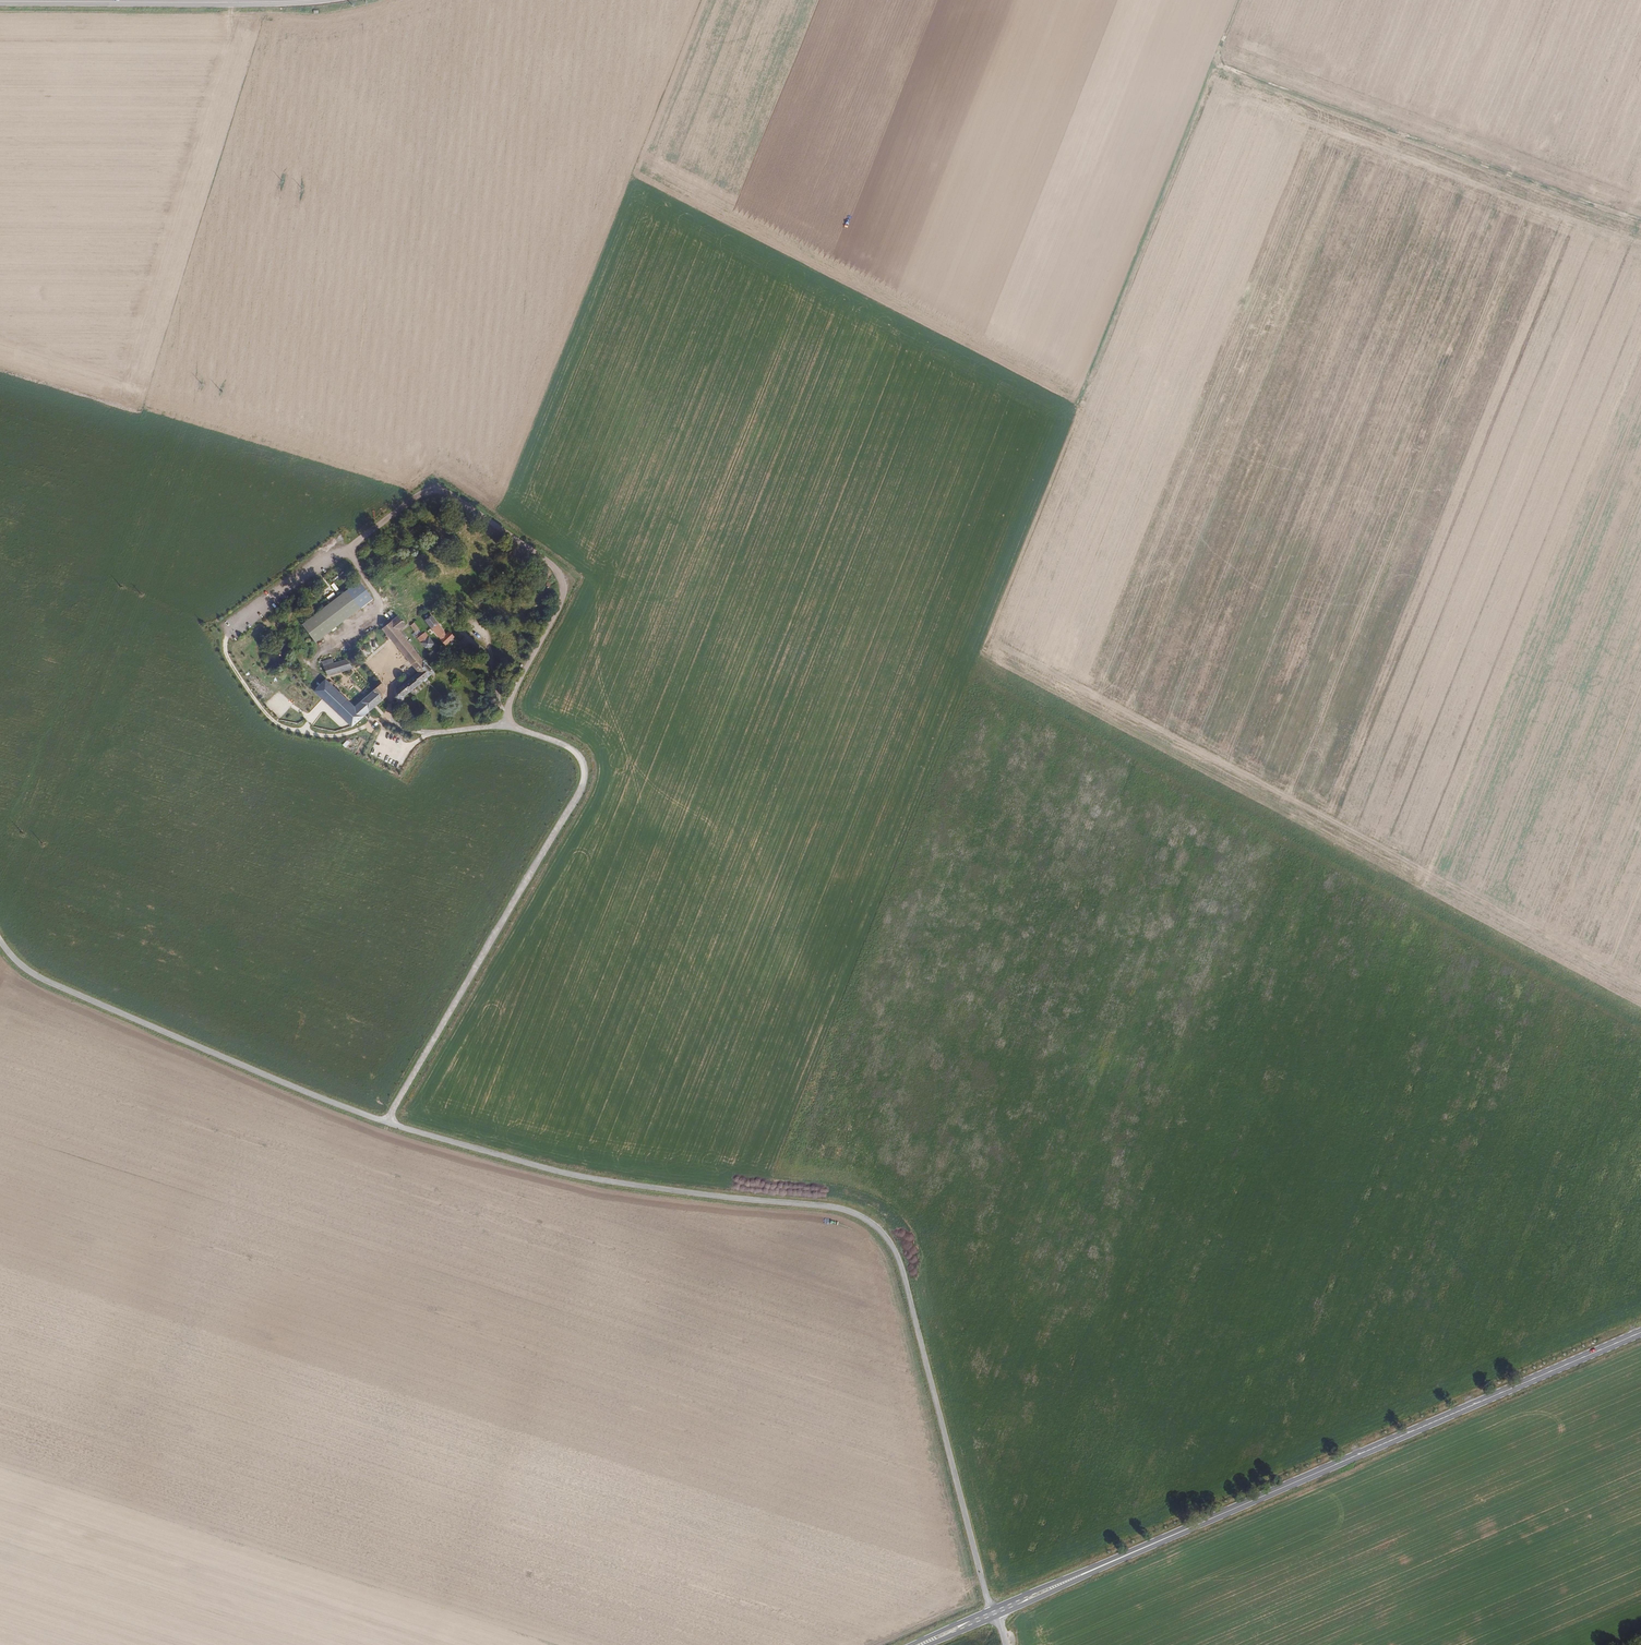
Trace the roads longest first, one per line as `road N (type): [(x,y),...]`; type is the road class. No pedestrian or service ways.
road 1 (unclassified): [(994,1613),(903,1273),(875,1226),(821,1206),(589,1178),(386,1123),(57,986),(30,973),(0,940)]
road 2 (primary): [(994,1613),(1640,1332)]
road 3 (secondary): [(305,0),(0,1)]

